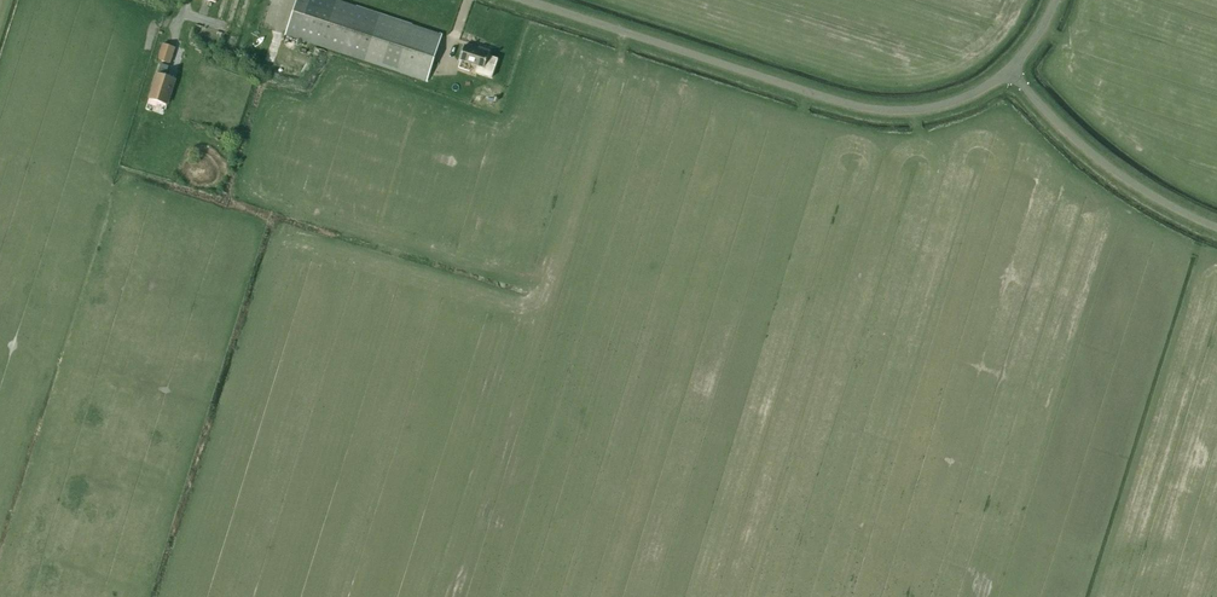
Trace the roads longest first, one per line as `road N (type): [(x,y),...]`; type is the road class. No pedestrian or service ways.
road 1 (unclassified): [(524,0),(857,106),(923,108),(980,90),(1007,70)]
road 2 (unclassified): [(1216,225),(1105,163),(1007,70)]

